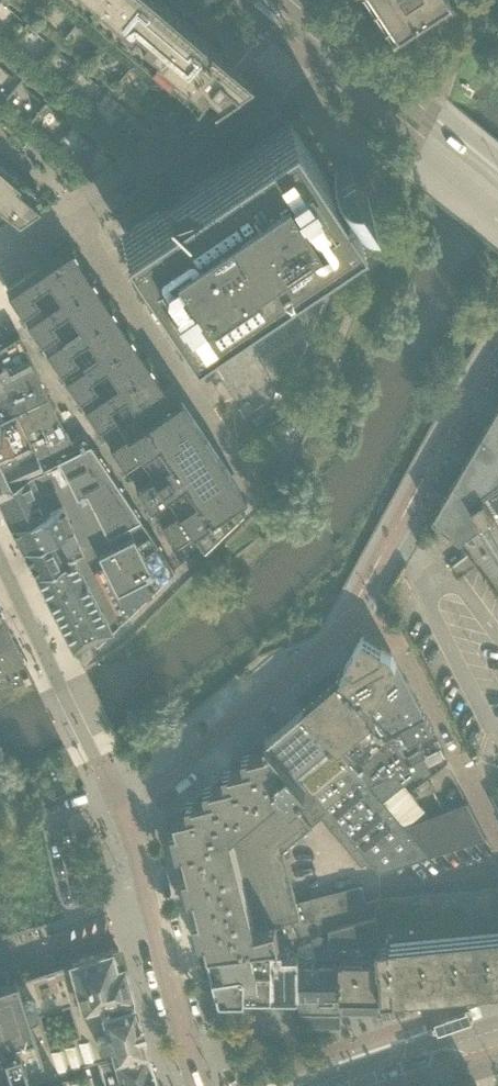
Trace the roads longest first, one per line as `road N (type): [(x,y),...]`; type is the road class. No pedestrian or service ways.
road 1 (residential): [(199,1085),(123,813),(319,652),(356,612),(394,539)]
road 2 (residential): [(187,571),(265,495),(68,214)]
road 3 (residential): [(68,214),(327,30)]
road 4 (tertiary): [(497,170),(327,30)]
road 5 (unclassified): [(497,1020),(324,1085)]

